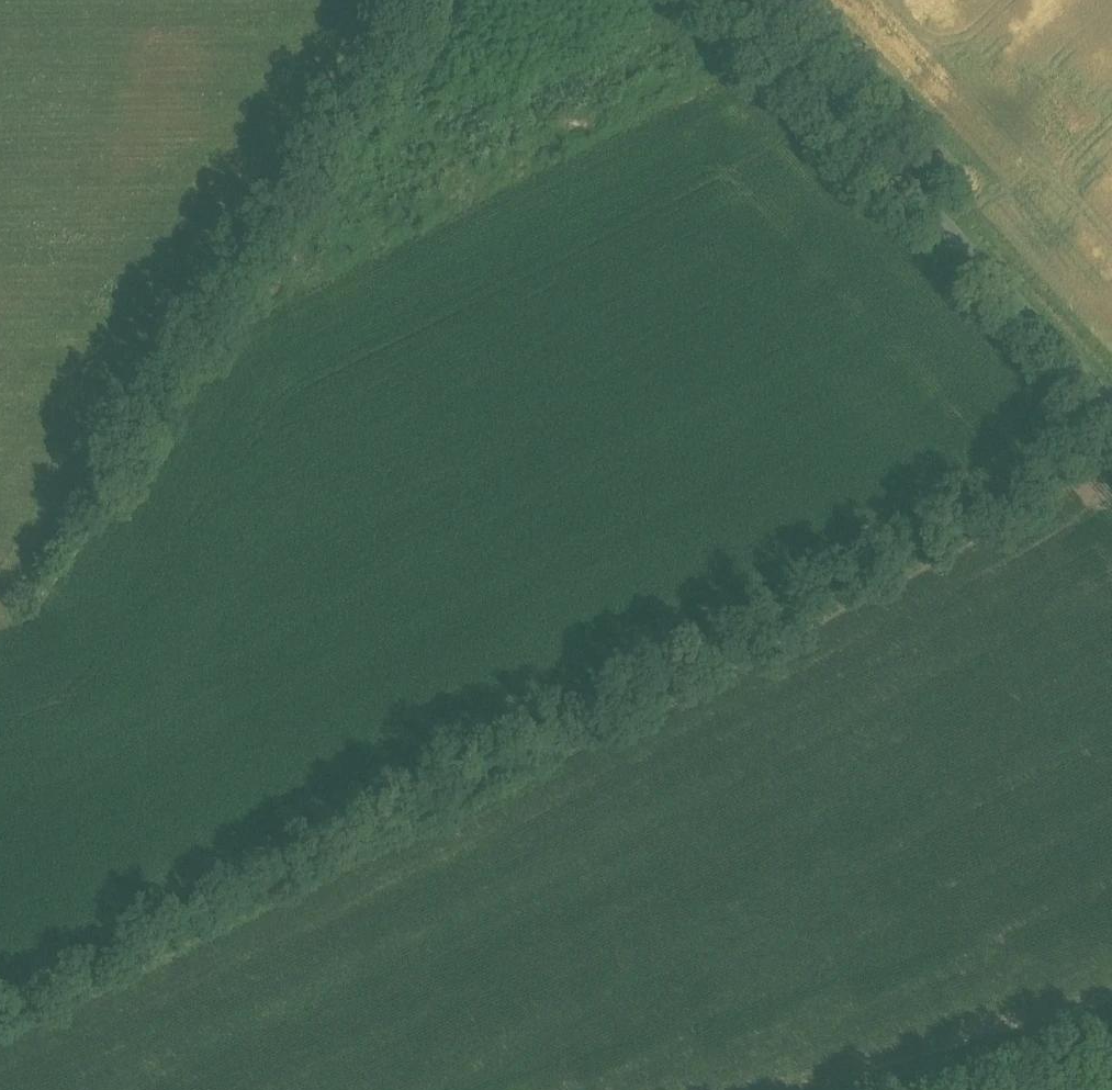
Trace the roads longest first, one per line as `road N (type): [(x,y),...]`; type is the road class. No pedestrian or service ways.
road 1 (residential): [(728,0),(1111,410)]

